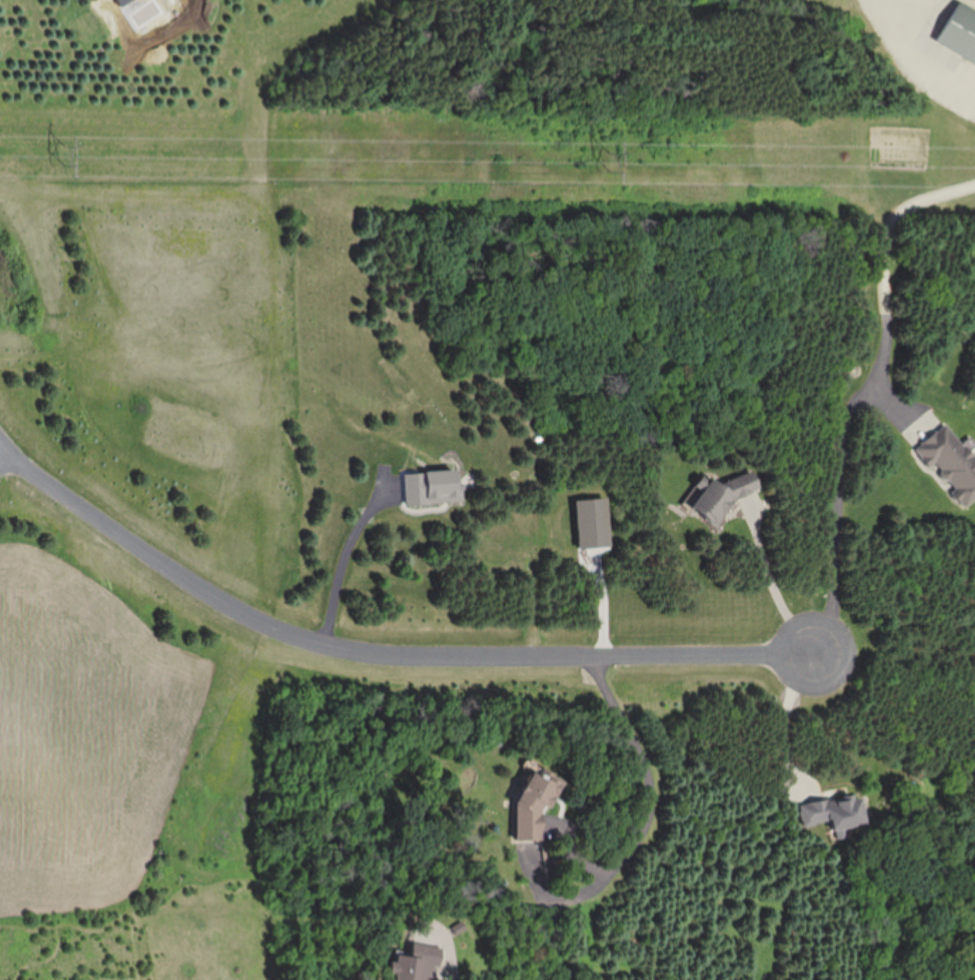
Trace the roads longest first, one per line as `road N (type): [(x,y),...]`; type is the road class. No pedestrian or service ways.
road 1 (residential): [(0,444),(217,598),(284,632),(439,657),(817,654)]

